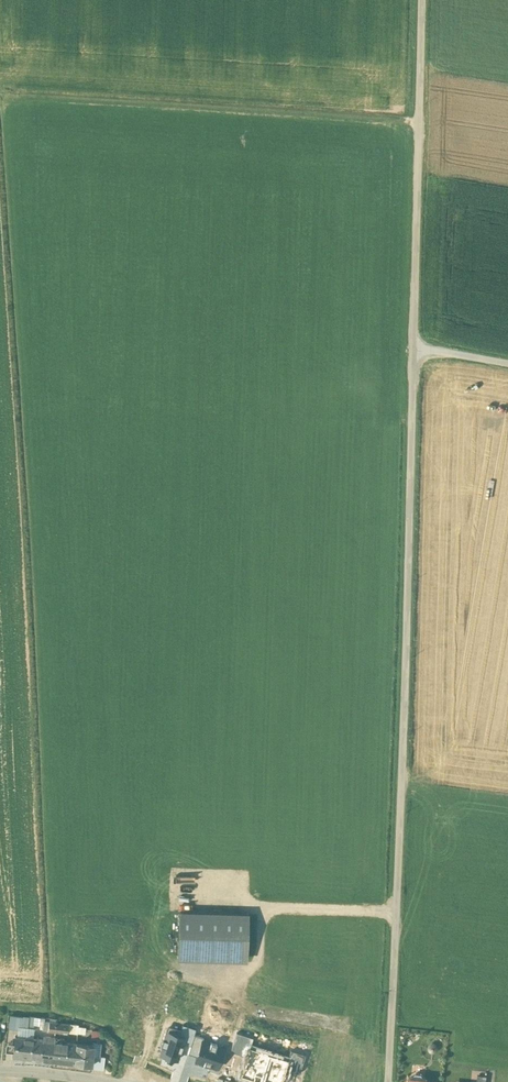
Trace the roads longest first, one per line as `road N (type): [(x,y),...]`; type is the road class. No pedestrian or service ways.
road 1 (track): [(0,90),(46,936)]
road 2 (unclassified): [(388,1081),(415,344)]
road 3 (track): [(3,90),(421,118)]
road 4 (unclassified): [(415,344),(423,0)]

